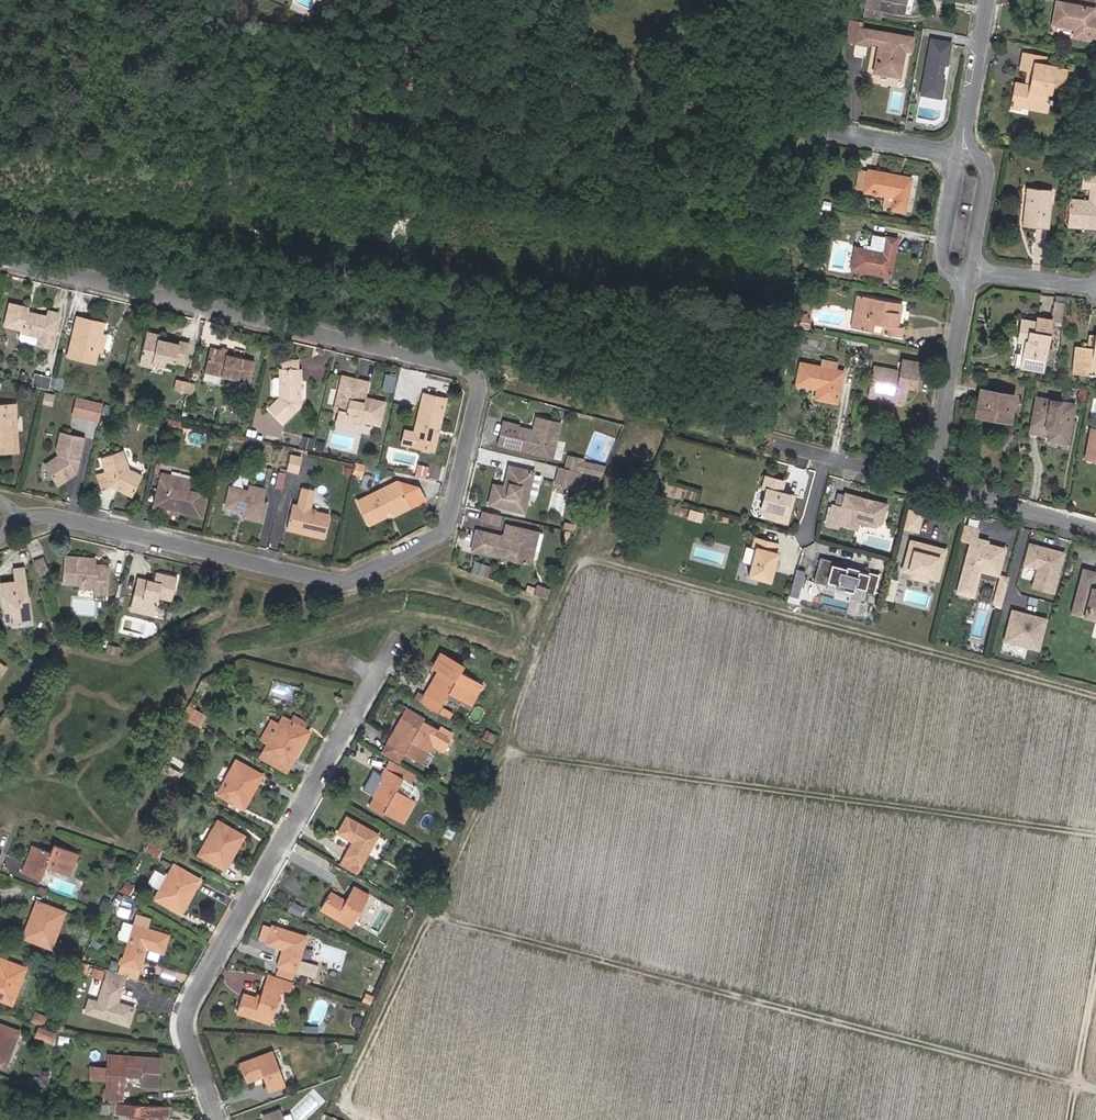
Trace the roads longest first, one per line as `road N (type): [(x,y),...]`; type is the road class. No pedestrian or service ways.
road 1 (track): [(371,1119),(342,1109),(354,1075),(507,754),(517,709),(581,560),(1095,694)]
road 2 (residential): [(0,260),(472,370),(480,387),(451,525),(351,582),(52,516),(12,516)]
road 3 (track): [(432,912),(1095,1086)]
road 4 (track): [(507,754),(1095,834)]
road 5 (residential): [(226,1119),(187,1010),(398,640)]
road 6 (residential): [(969,273),(931,482)]
road 7 (residential): [(931,482),(1095,529)]
road 8 (track): [(1095,954),(1068,1119)]
road 9 (residential): [(771,442),(931,482)]
road 10 (residential): [(988,0),(959,154)]
road 11 (residential): [(969,273),(986,167),(959,154)]
road 12 (residential): [(959,154),(943,260),(969,273)]
road 13 (residential): [(959,154),(833,130)]
road 14 (residential): [(969,273),(1095,288)]

